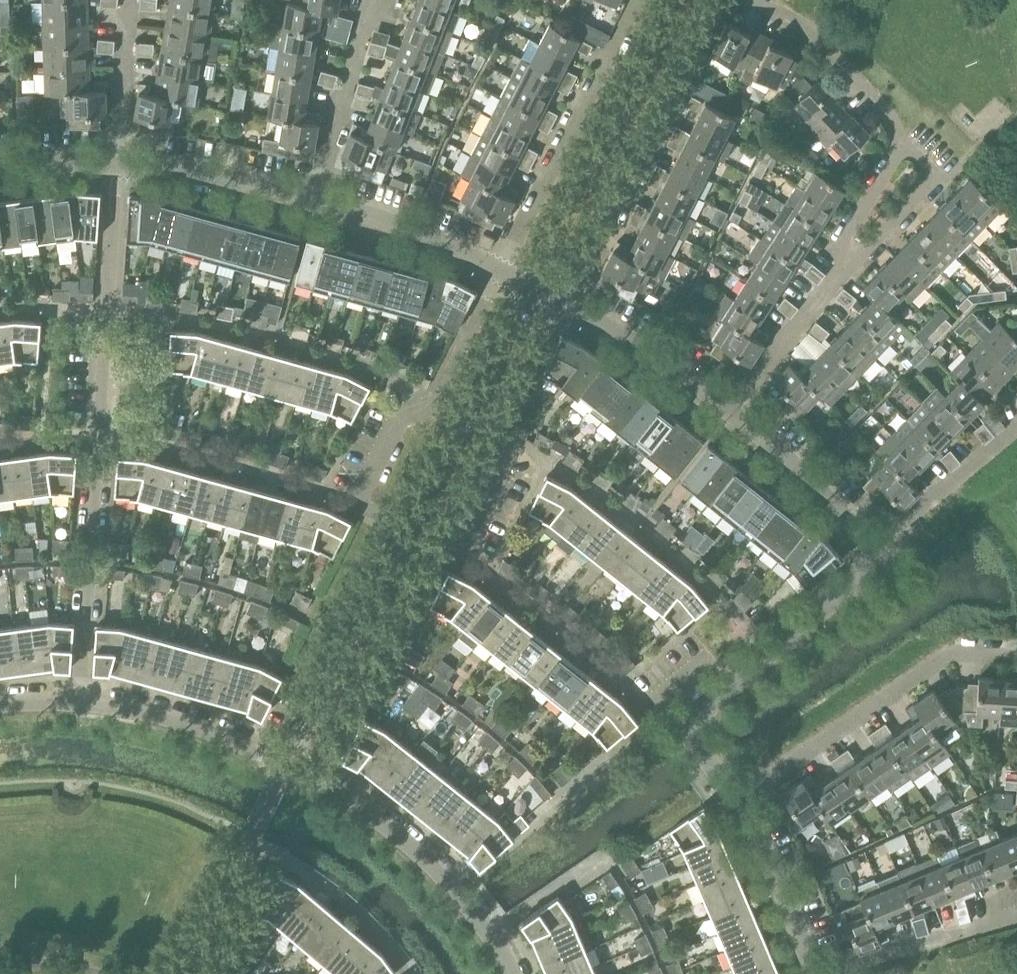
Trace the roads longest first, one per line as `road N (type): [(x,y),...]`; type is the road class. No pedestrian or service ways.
road 1 (residential): [(563,303),(496,430),(490,443),(501,473),(458,553),(358,502),(400,420),(432,404),(500,270)]
road 2 (residential): [(80,700),(117,163)]
road 3 (residential): [(512,973),(457,893),(374,814),(194,723),(80,700)]
road 4 (residential): [(733,801),(682,728),(879,558),(870,547)]
road 5 (residential): [(717,0),(563,303)]
road 6 (residential): [(733,801),(957,647),(1016,651)]
road 7 (residential): [(500,270),(638,0)]
road 8 (residential): [(816,973),(1016,918)]
road 9 (residential): [(901,137),(890,114),(806,26),(757,0)]
road 10 (residential): [(500,270),(313,198)]
road 11 (residential): [(313,198),(117,163)]
road 12 (residential): [(730,409),(563,303)]
road 13 (residential): [(870,547),(730,409)]
road 14 (residential): [(313,198),(371,12)]
road 15 (residential): [(870,547),(1016,426)]
road 16 (residential): [(809,973),(779,886),(733,801)]
road 17 (residential): [(842,270),(936,179),(901,137)]
road 18 (residential): [(730,409),(842,270)]
road 19 (residential): [(117,163),(128,0)]
road 20 (residential): [(901,137),(839,242),(842,270)]

